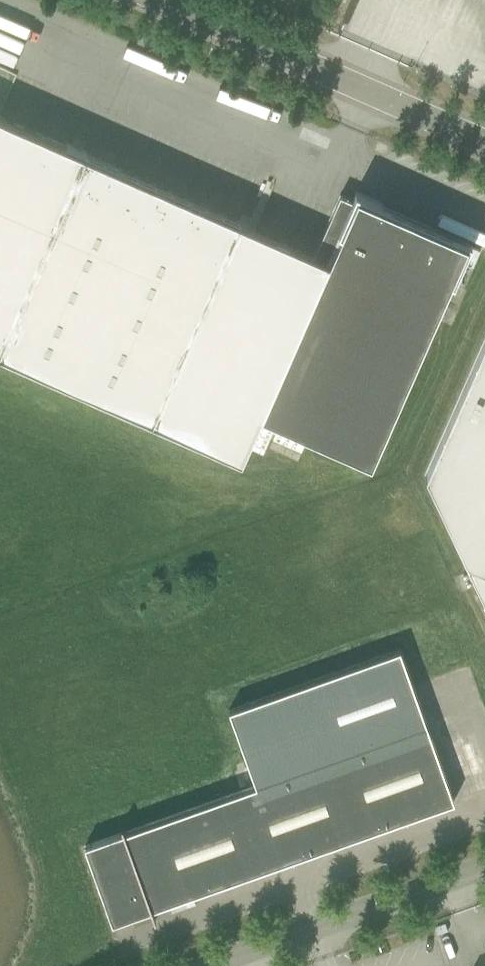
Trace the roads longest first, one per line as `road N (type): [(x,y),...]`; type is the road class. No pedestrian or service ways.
road 1 (unclassified): [(484,145),(154,0)]
road 2 (unclassified): [(208,965),(484,868)]

